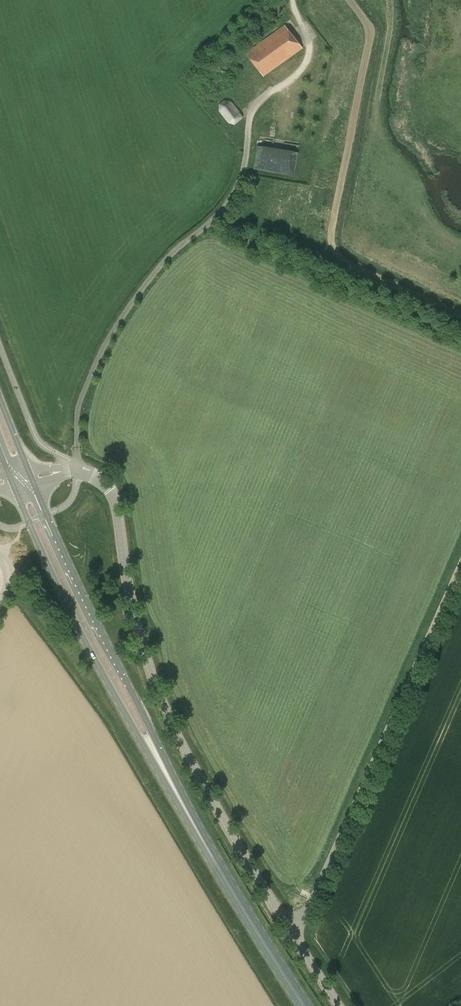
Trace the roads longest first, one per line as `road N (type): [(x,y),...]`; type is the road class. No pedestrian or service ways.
road 1 (unclassified): [(339,1005),(201,777),(153,673),(130,600),(113,492),(76,470)]
road 2 (primary): [(304,1005),(92,635),(21,477)]
road 3 (unclassified): [(290,0),(311,43),(306,63),(251,113),(234,192),(152,276),(104,347),(78,413),(76,470)]

